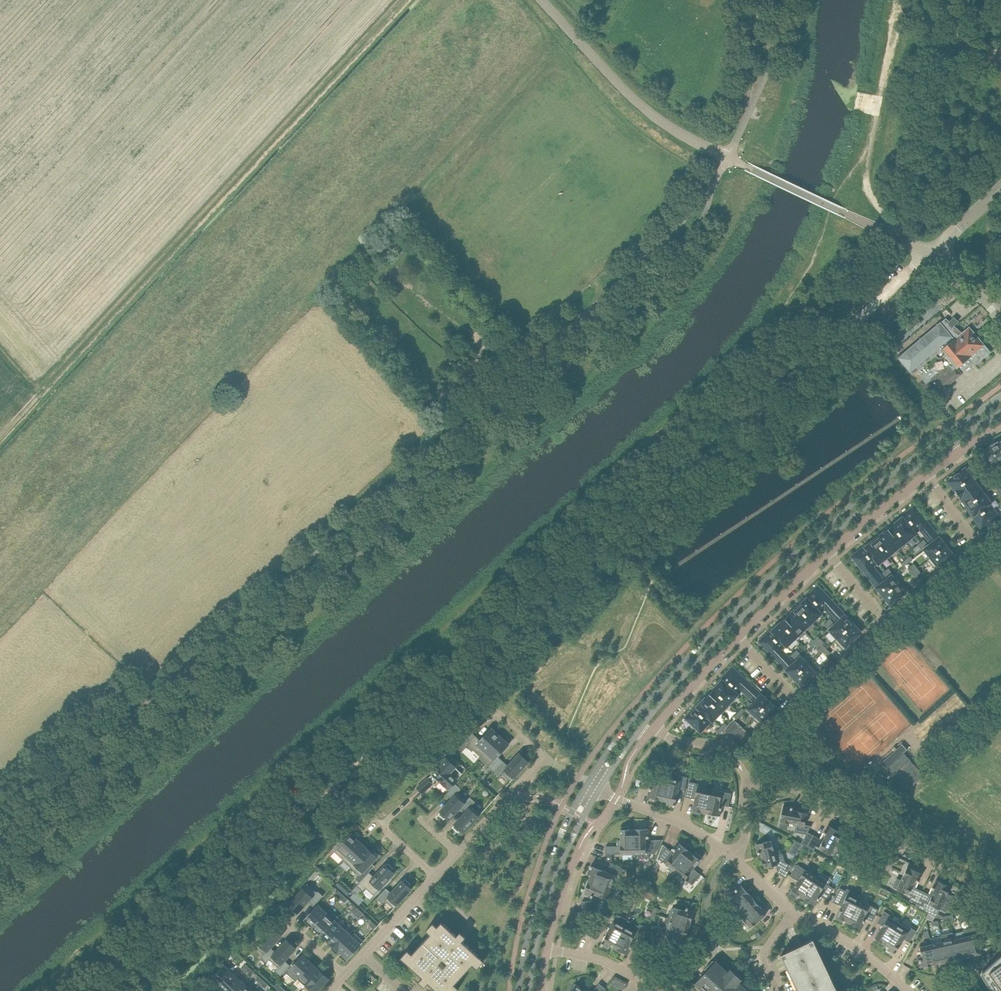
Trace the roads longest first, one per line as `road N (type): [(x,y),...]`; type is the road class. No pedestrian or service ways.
road 1 (track): [(863,311),(104,990)]
road 2 (unclassified): [(0,833),(642,262),(727,157)]
road 3 (track): [(406,0),(0,441)]
road 4 (tertiary): [(1000,395),(776,570),(658,689),(589,783)]
road 5 (tertiary): [(641,727),(784,578),(956,442)]
road 6 (residential): [(652,730),(791,585),(955,454),(956,442)]
road 7 (unclassified): [(727,157),(630,94),(543,0)]
road 8 (residential): [(751,784),(786,785),(956,874)]
road 9 (unclassified): [(930,253),(727,157)]
road 10 (tertiary): [(589,783),(547,869),(518,990)]
road 11 (tertiary): [(528,990),(556,873),(598,789)]
road 12 (residential): [(546,756),(435,876)]
road 13 (residential): [(733,855),(679,821),(598,789)]
road 14 (residential): [(907,990),(793,910)]
road 15 (residential): [(435,876),(344,974)]
road 16 (residential): [(547,949),(588,832)]

